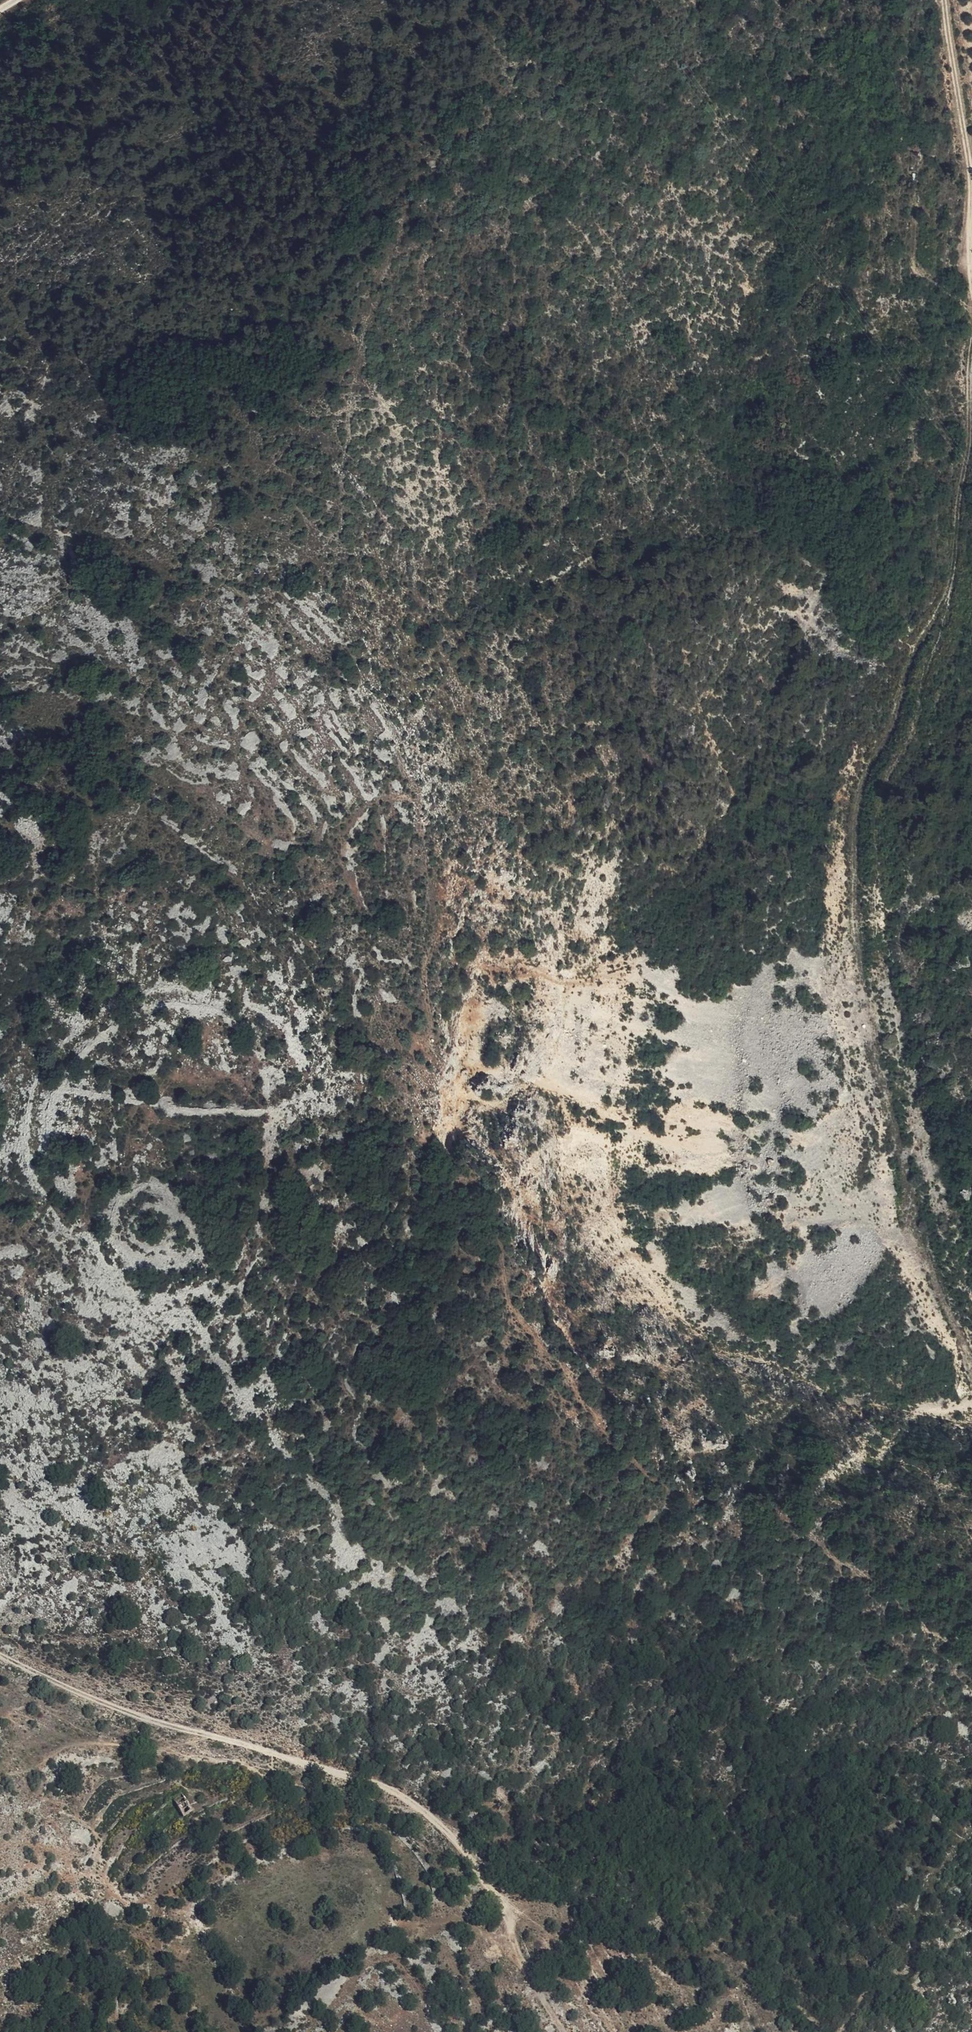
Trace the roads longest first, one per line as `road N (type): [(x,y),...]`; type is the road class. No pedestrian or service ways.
road 1 (track): [(563,2031),(475,1853),(391,1779),(141,1716),(0,1653)]
road 2 (track): [(971,366),(956,563)]
road 3 (track): [(945,0),(971,169)]

